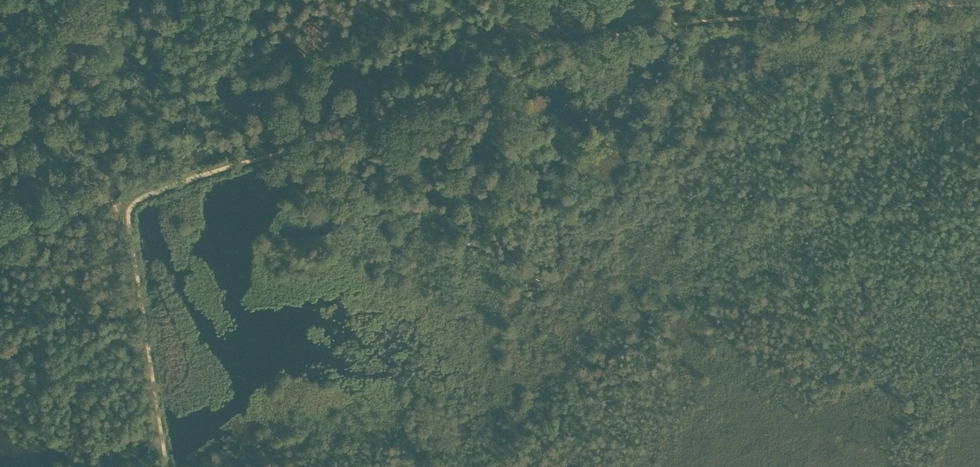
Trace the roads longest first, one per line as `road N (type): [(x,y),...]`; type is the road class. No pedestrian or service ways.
road 1 (track): [(166,466),(129,214),(144,197),(627,32),(979,0)]
road 2 (track): [(93,0),(0,121)]

